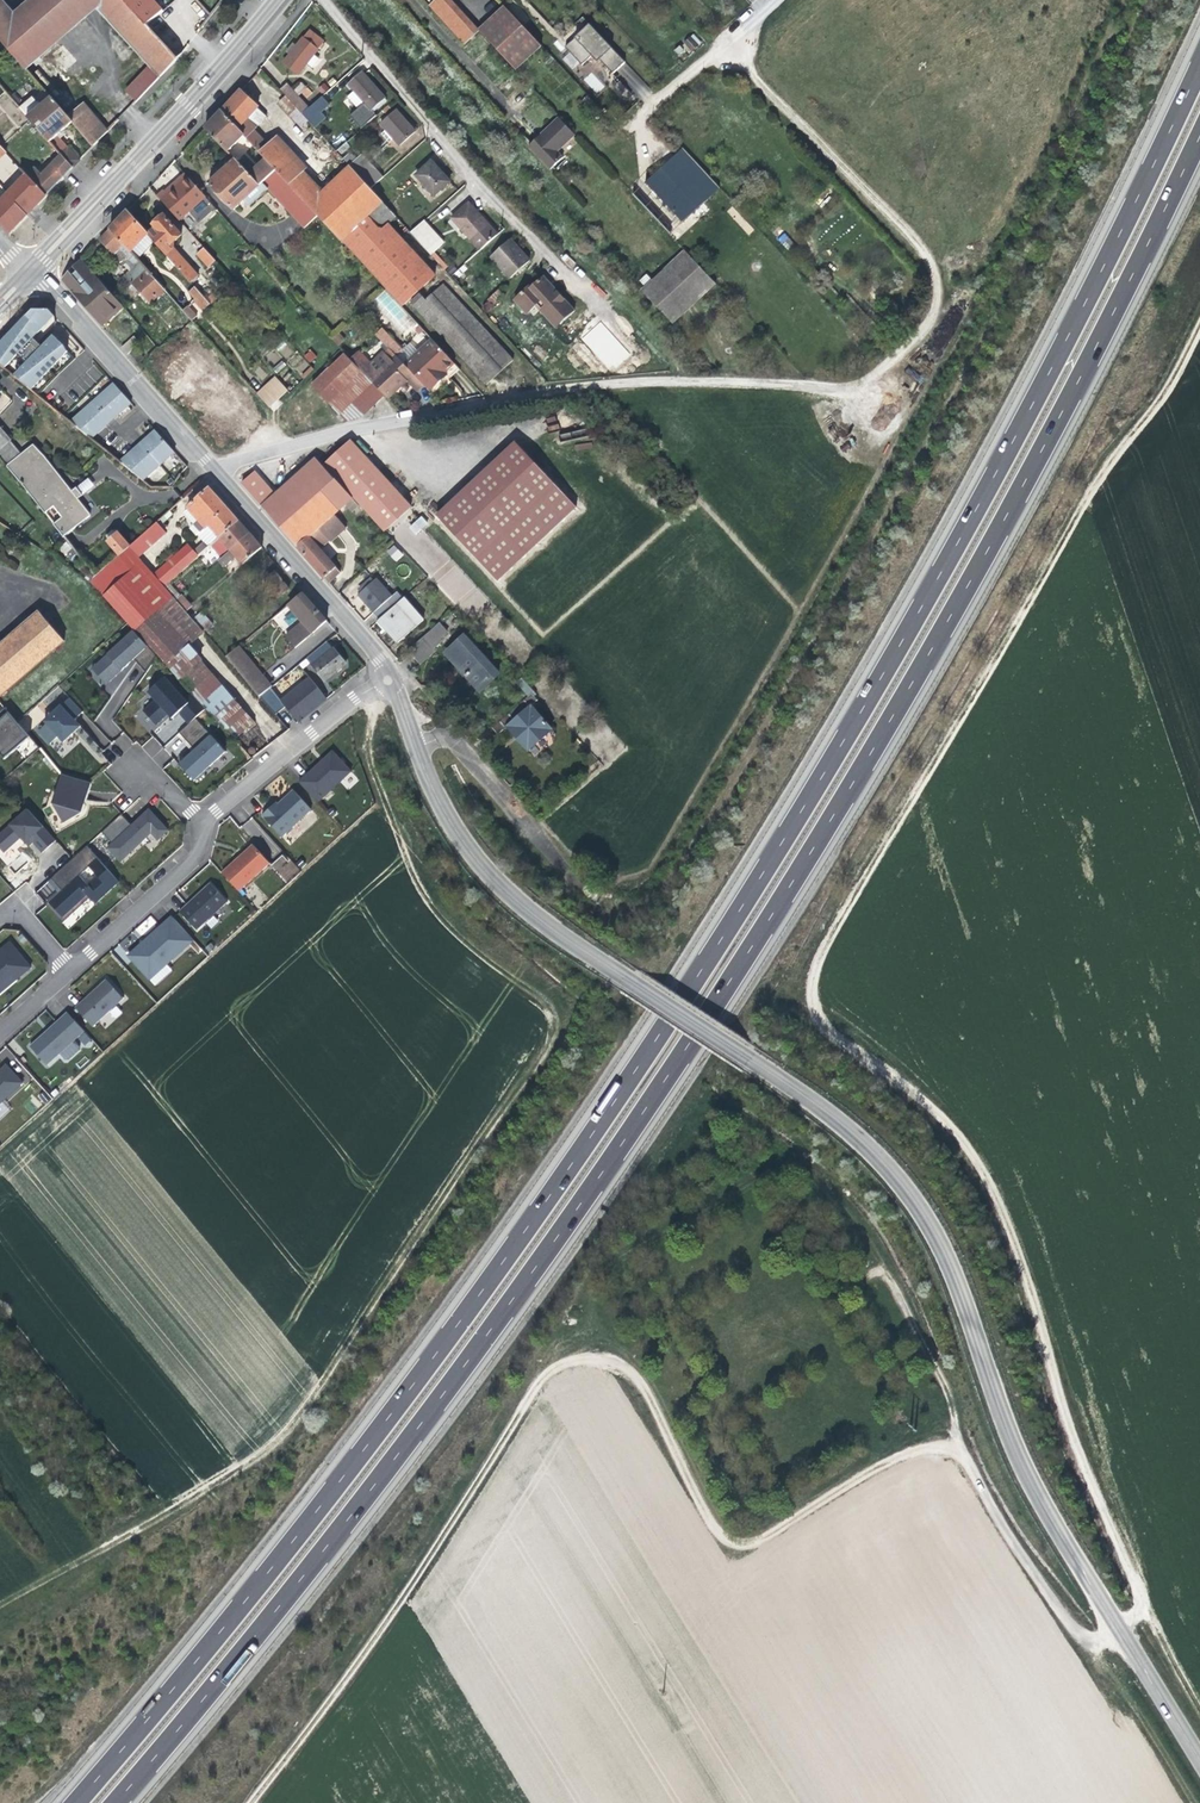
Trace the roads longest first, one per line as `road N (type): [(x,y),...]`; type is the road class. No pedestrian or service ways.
road 1 (motorway): [(1199,65),(1073,328),(929,597),(693,983),(403,1399),(76,1802)]
road 2 (motorway): [(115,1802),(396,1457),(758,938),(1034,468),(1199,140)]
road 3 (track): [(1199,1706),(1155,1629),(1002,1184),(975,1133),(943,1100),(830,1013),(818,969),(1107,462),(1164,402),(1199,327)]
road 4 (tertiary): [(1199,1766),(1013,1451),(947,1248),(895,1167),(831,1112),(519,903),(447,818),(416,750)]
road 5 (track): [(0,1602),(253,1463),(289,1427),(548,1054),(551,1020),(439,916),(411,870),(369,756),(370,713),(353,695)]
road 6 (track): [(255,1802),(373,1648),(570,1346),(585,1339),(617,1349),(688,1488),(733,1544),(770,1538),(950,1427)]
road 7 (residential): [(212,469),(343,431),(566,389),(694,382),(812,388)]
road 8 (track): [(812,388),(880,383),(932,321),(937,288),(927,267),(775,109),(728,41)]
road 9 (track): [(570,1346),(599,1270),(783,1160),(828,1192),(897,1301)]
road 10 (secondary): [(278,0),(31,271)]
road 11 (track): [(921,1081),(1199,925)]
road 12 (tertiary): [(388,679),(371,647),(212,469)]
road 13 (tertiary): [(212,469),(31,271)]
road 14 (residential): [(416,750),(448,742),(591,890)]
road 15 (residential): [(201,822),(368,682),(388,679)]
road 16 (residential): [(71,969),(181,868),(201,822)]
road 17 (track): [(1096,1642),(1186,1802)]
road 18 (residential): [(668,91),(776,0)]

